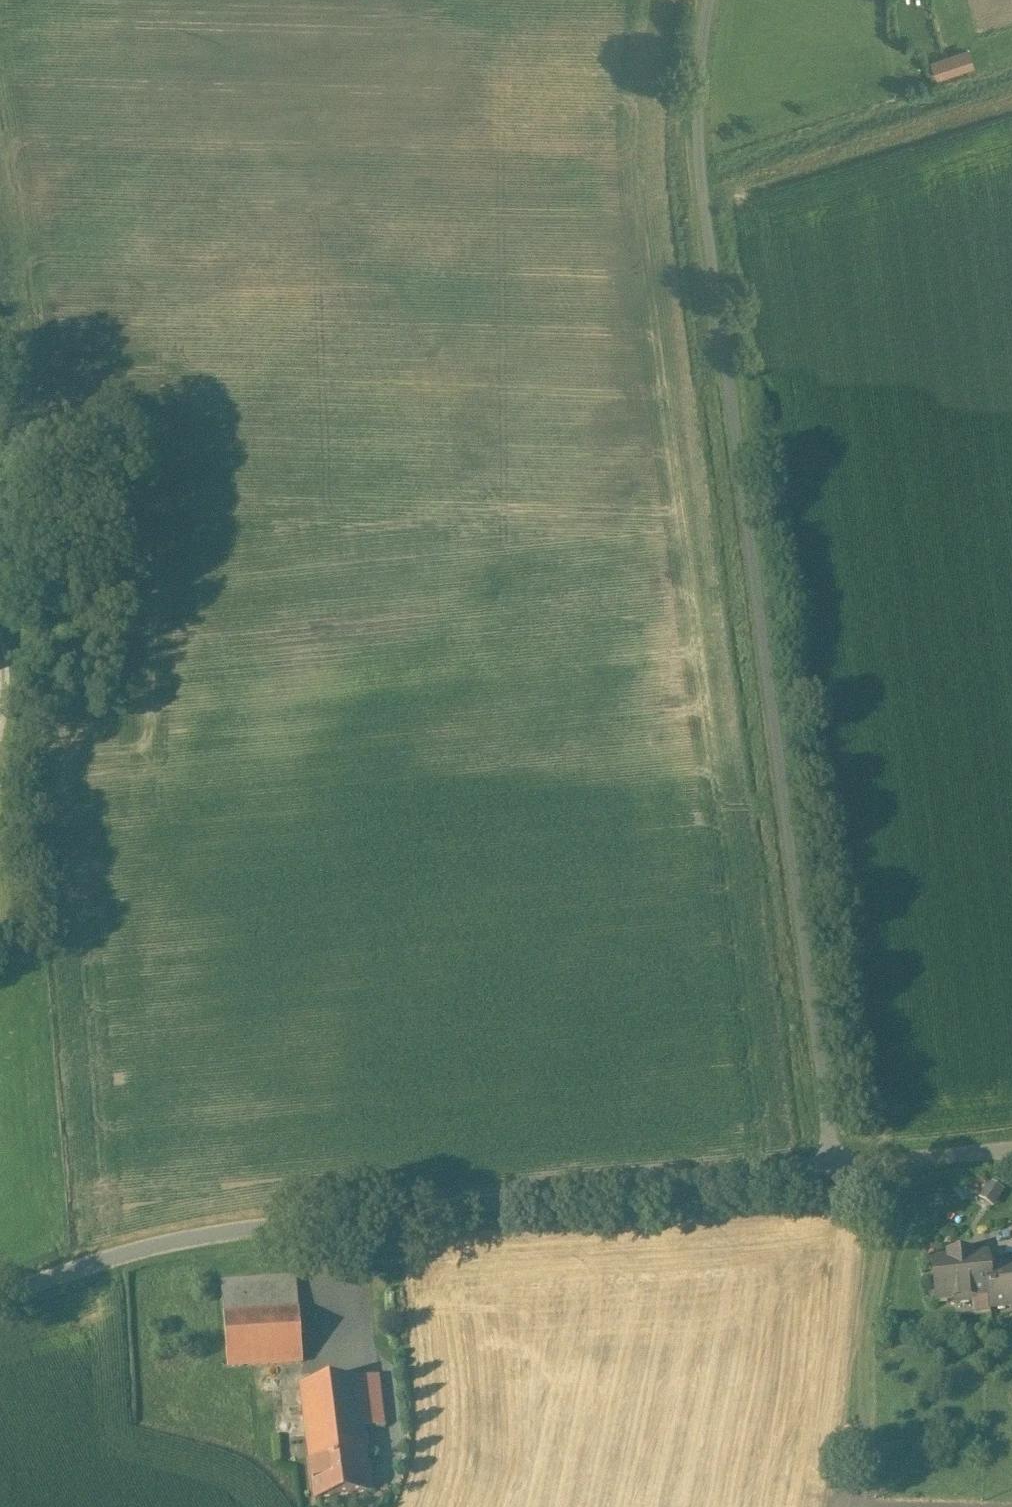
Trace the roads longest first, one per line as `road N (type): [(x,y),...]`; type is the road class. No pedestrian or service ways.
road 1 (unclassified): [(833,1168),(707,169),(700,92),(711,0)]
road 2 (unclassified): [(0,1296),(173,1241),(260,1227),(833,1168)]
road 3 (unclassified): [(833,1168),(1011,1152)]

